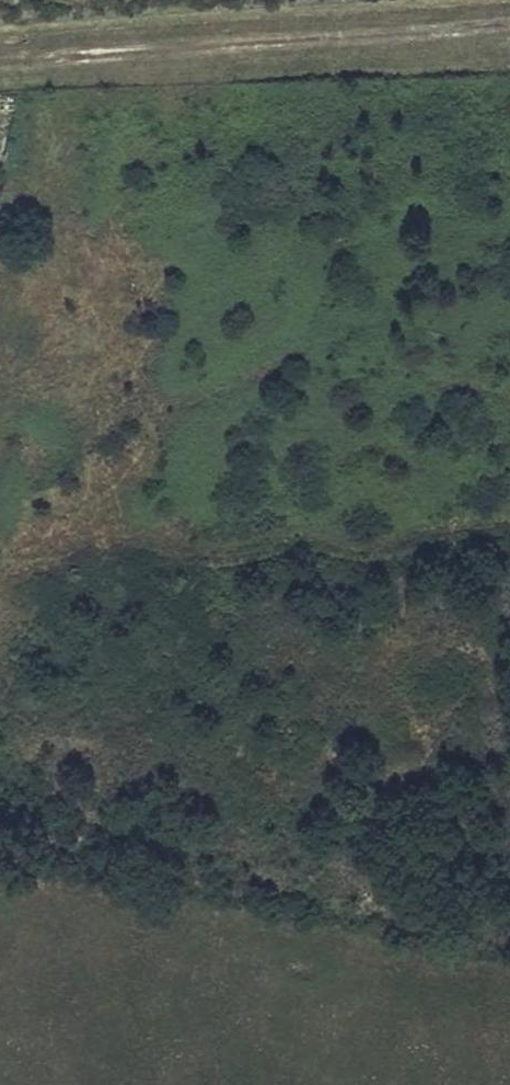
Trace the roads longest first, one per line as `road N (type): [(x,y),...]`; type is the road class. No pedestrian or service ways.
road 1 (track): [(0,62),(509,25)]

